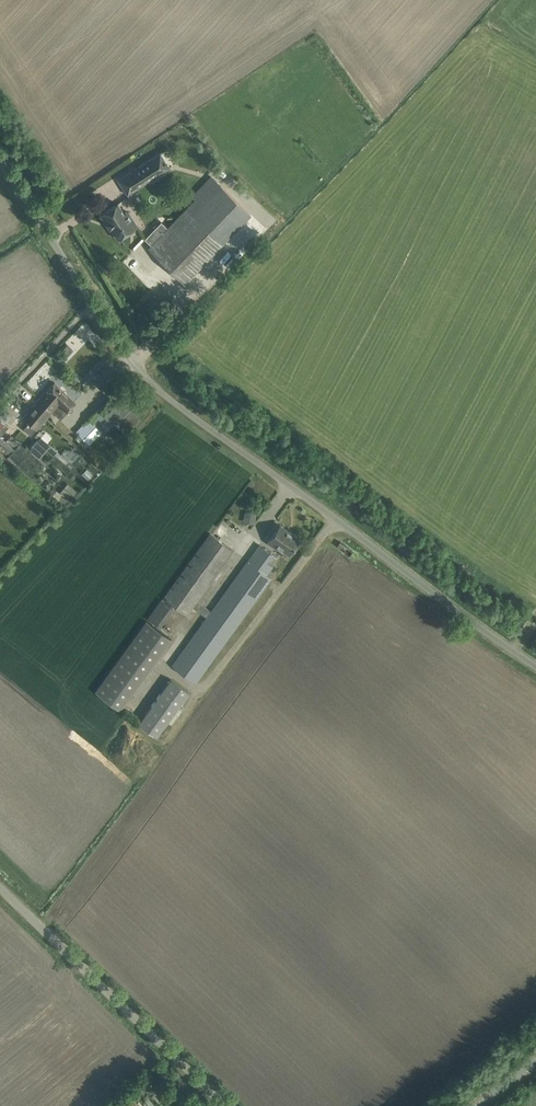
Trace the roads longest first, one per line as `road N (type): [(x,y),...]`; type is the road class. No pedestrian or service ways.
road 1 (unclassified): [(535,668),(155,388),(0,158)]
road 2 (unclassified): [(225,1105),(0,887)]

